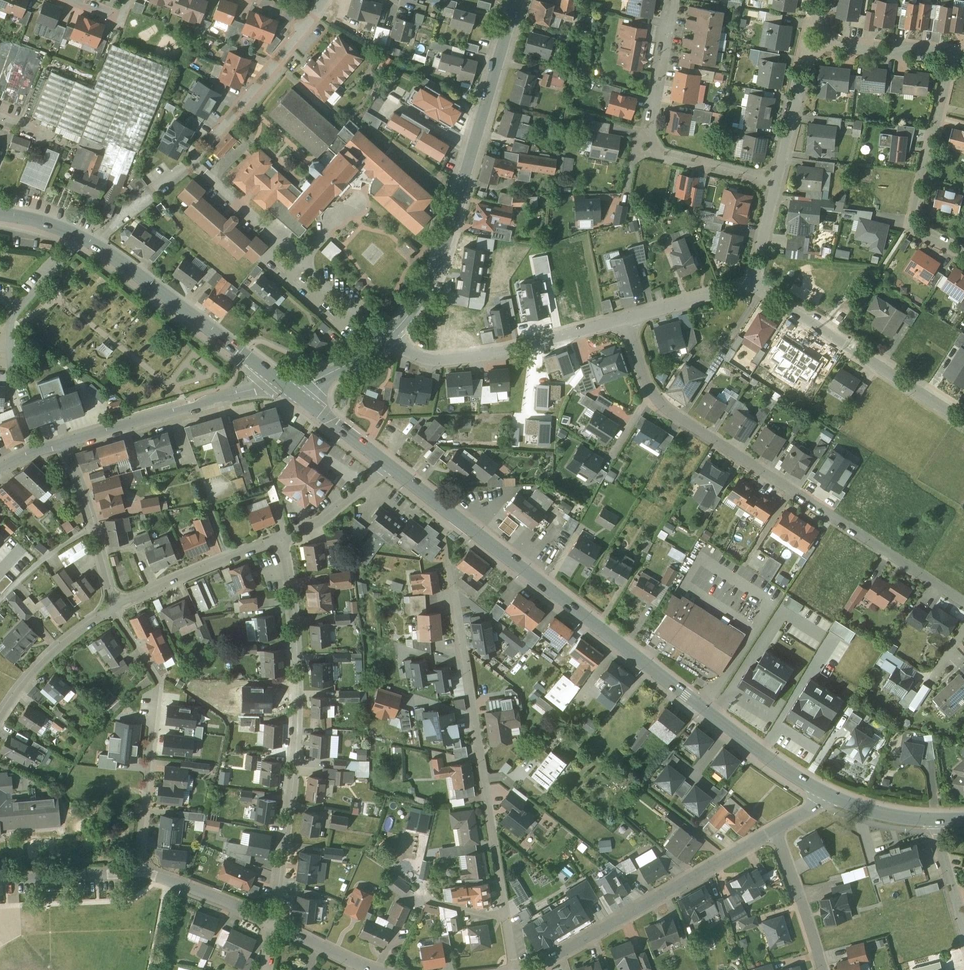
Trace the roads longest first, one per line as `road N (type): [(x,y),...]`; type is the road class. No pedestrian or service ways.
road 1 (tertiary): [(386,463),(745,744),(827,796)]
road 2 (residential): [(519,969),(448,567)]
road 3 (residential): [(284,537),(299,640),(298,703),(269,925)]
road 4 (residential): [(654,396),(963,605)]
road 5 (tertiary): [(516,0),(450,231),(432,277),(393,333)]
road 6 (residential): [(93,245),(217,135),(304,28)]
road 7 (residential): [(524,969),(776,829)]
road 8 (residential): [(749,281),(963,420)]
road 9 (residential): [(393,333),(427,355),(464,359),(626,318)]
road 10 (tertiary): [(93,245),(284,387)]
road 11 (residential): [(284,387),(67,443)]
road 12 (residential): [(954,56),(917,211),(928,231),(963,248)]
road 13 (residential): [(284,537),(113,607)]
road 14 (residential): [(136,873),(157,693)]
road 15 (residential): [(67,443),(113,607)]
road 16 (residential): [(113,607),(50,653),(0,719)]
road 17 (residential): [(651,132),(658,152),(782,178)]
road 18 (residential): [(819,969),(776,829)]
road 19 (residential): [(782,178),(814,38)]
road 20 (residential): [(136,873),(269,925)]
road 21 (residential): [(814,38),(954,56)]
road 22 (residential): [(0,880),(136,873)]
road 23 (residential): [(673,0),(651,132)]
road 24 (residential): [(626,318),(749,281)]
road 25 (tertiary): [(284,387),(386,463)]
road 26 (residential): [(386,463),(341,504),(284,537)]
road 27 (tertiary): [(393,333),(361,358),(284,387)]

